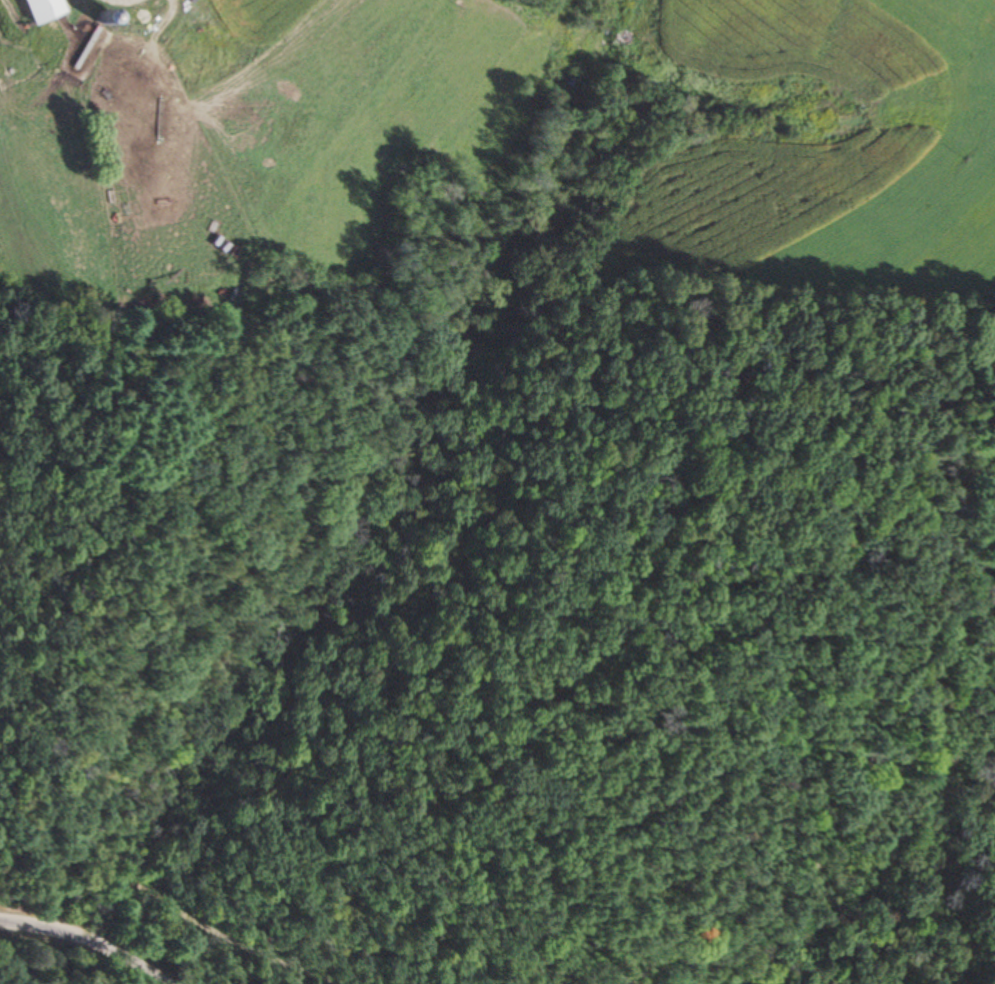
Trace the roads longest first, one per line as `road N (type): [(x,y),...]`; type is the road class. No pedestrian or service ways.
road 1 (residential): [(0,927),(112,941),(184,983)]

